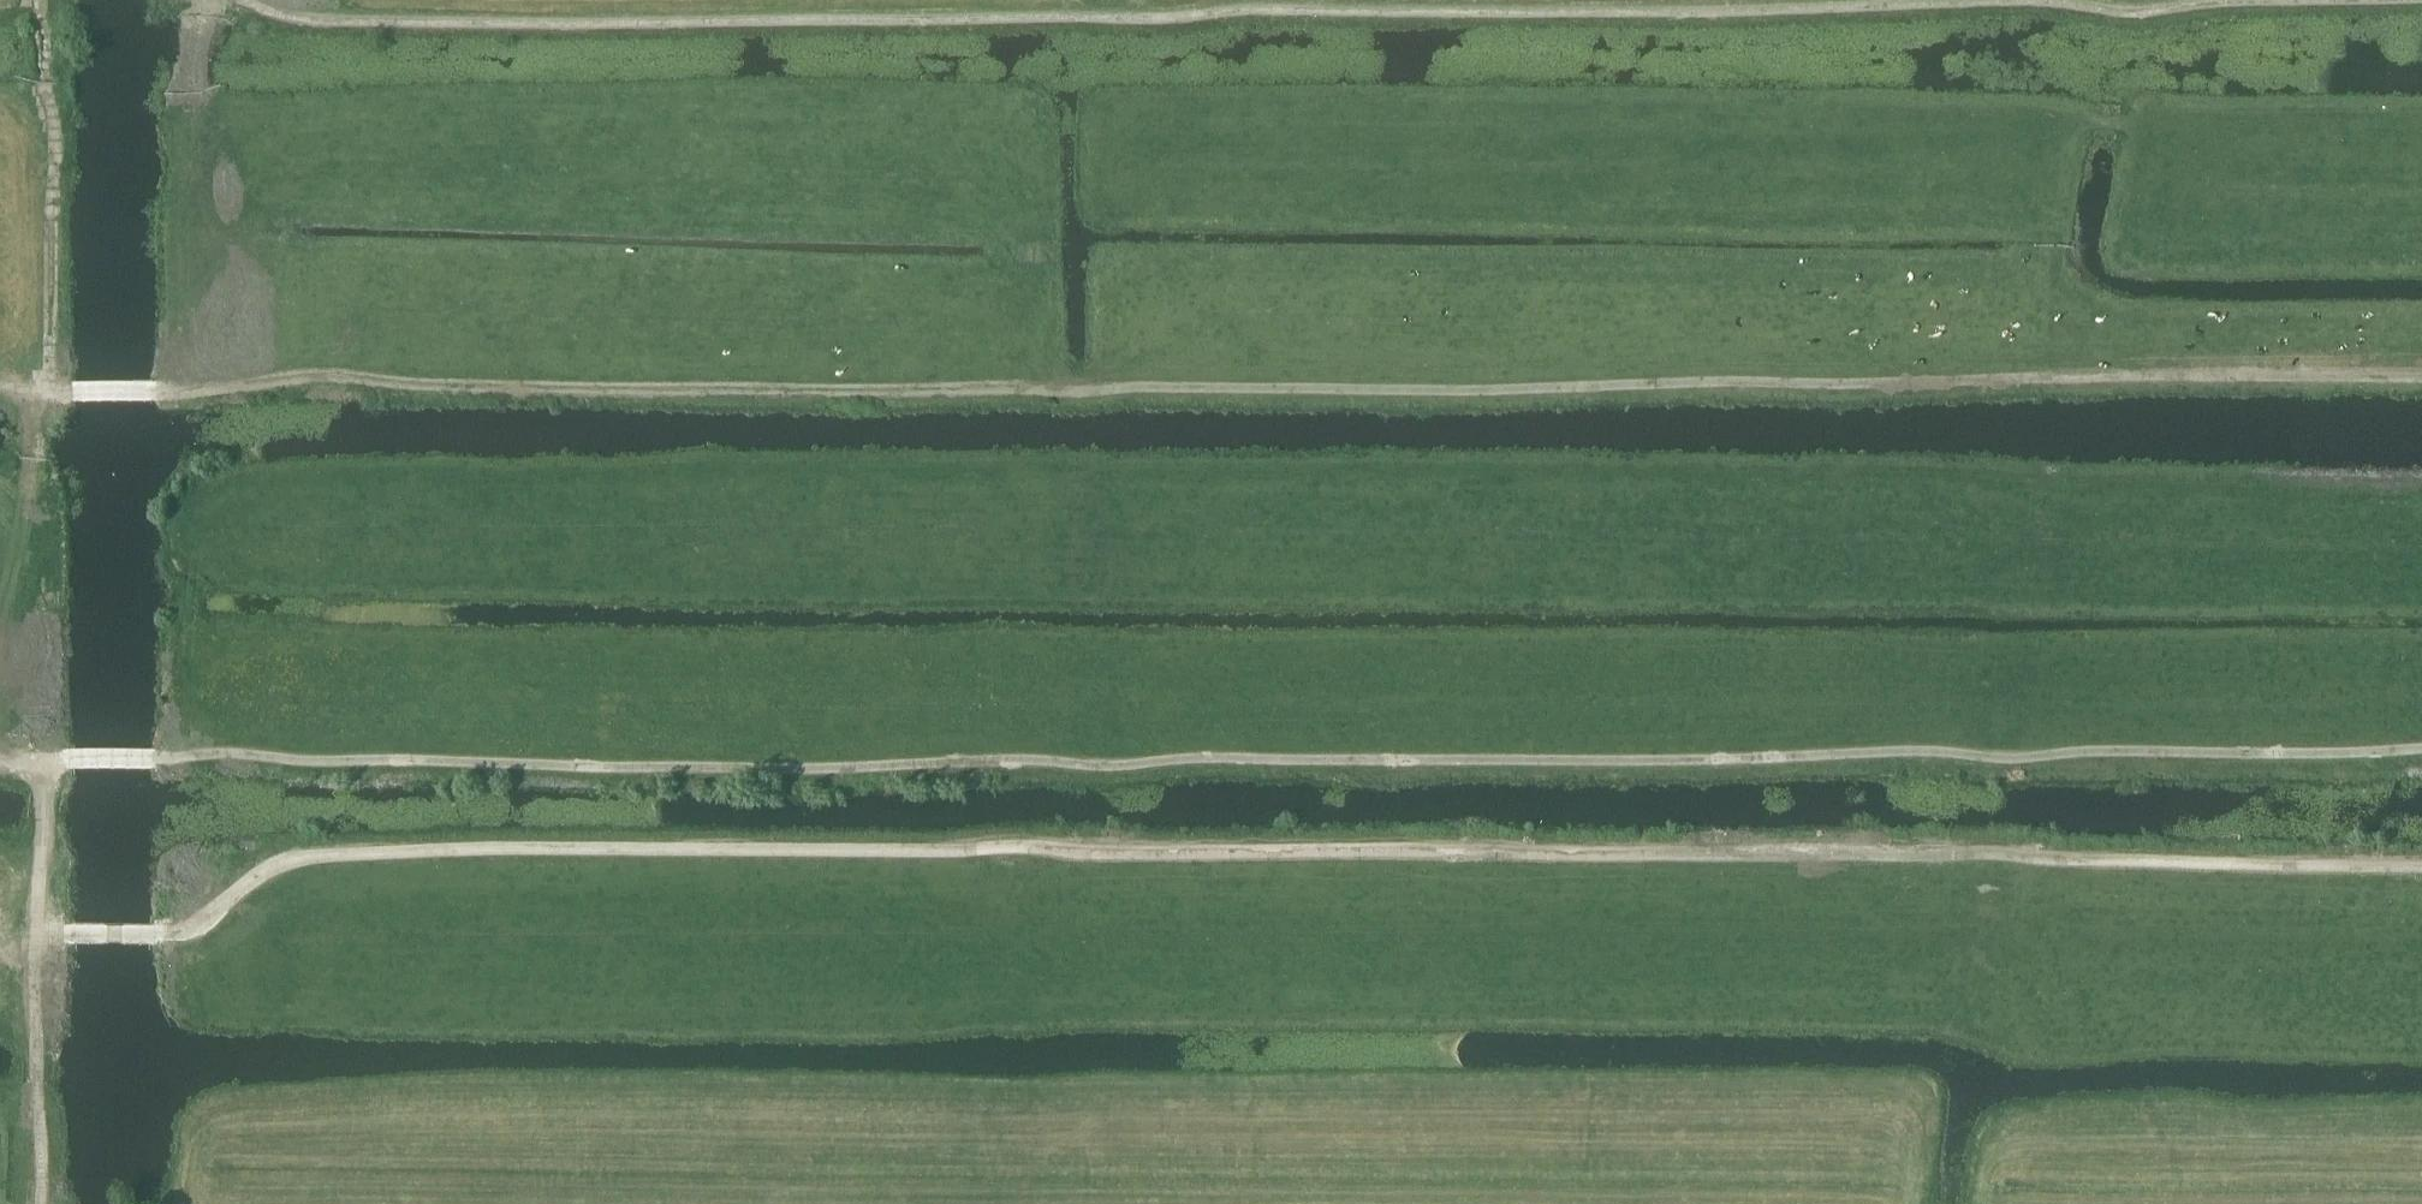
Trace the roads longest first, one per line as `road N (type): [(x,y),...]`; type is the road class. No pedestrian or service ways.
road 1 (track): [(2421,869),(1999,855),(535,850),(330,856),(269,870),(194,927),(171,934),(38,938),(38,733),(14,498),(48,373)]
road 2 (track): [(2421,376),(1067,394),(579,391),(320,380),(93,397),(42,397),(0,376)]
road 3 (track): [(2421,750),(2094,752),(2020,760),(1918,753),(1211,760),(1101,768),(960,761),(553,767),(236,756),(38,770)]
road 4 (track): [(2250,0),(2145,11),(2044,3),(1659,12),(1252,8),(1174,20),(573,23),(327,20),(282,16),(247,0)]
road 5 (track): [(39,0),(37,39),(56,128),(48,375)]
road 6 (track): [(38,938),(42,1203)]

